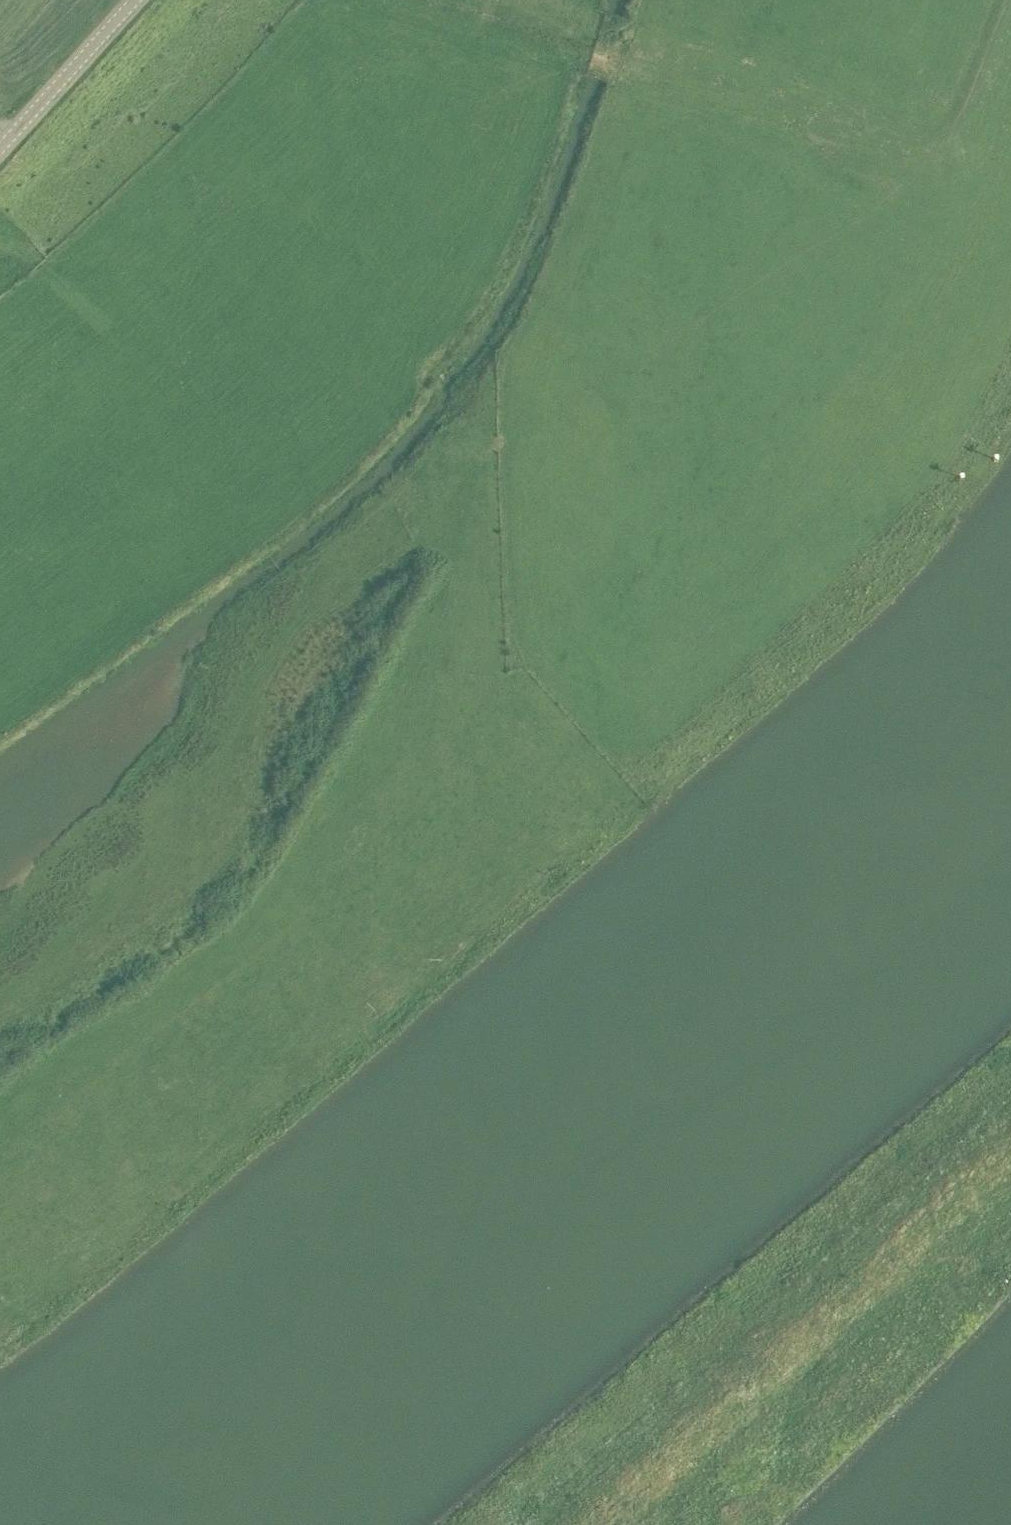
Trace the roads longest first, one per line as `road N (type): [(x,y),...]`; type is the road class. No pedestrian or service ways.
road 1 (tertiary): [(0,142),(130,0)]

